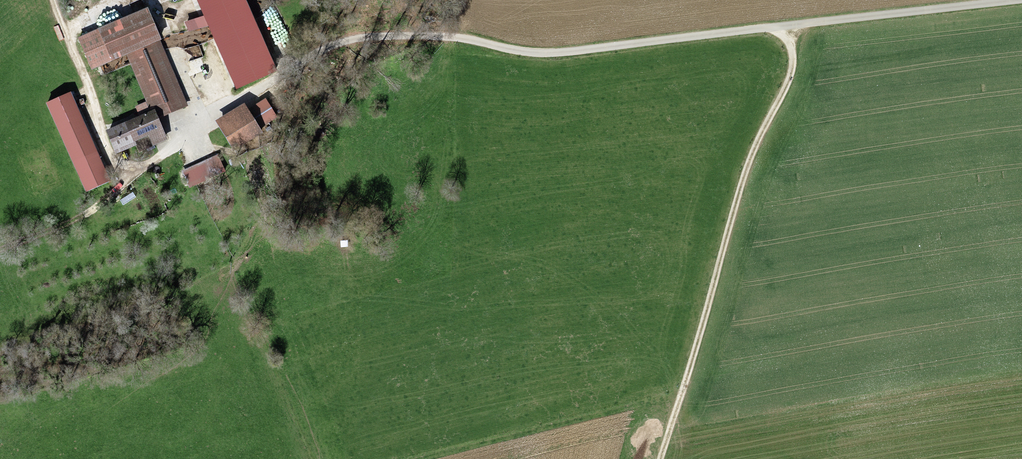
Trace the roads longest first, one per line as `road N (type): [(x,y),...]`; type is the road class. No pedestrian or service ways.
road 1 (track): [(661,458),(749,160),(788,82),(791,21),(526,57),(457,40),(380,41),(322,59),(250,96),(130,172),(112,159),(55,0)]
road 2 (track): [(966,0),(791,21)]
road 3 (track): [(0,251),(80,217),(130,172)]

